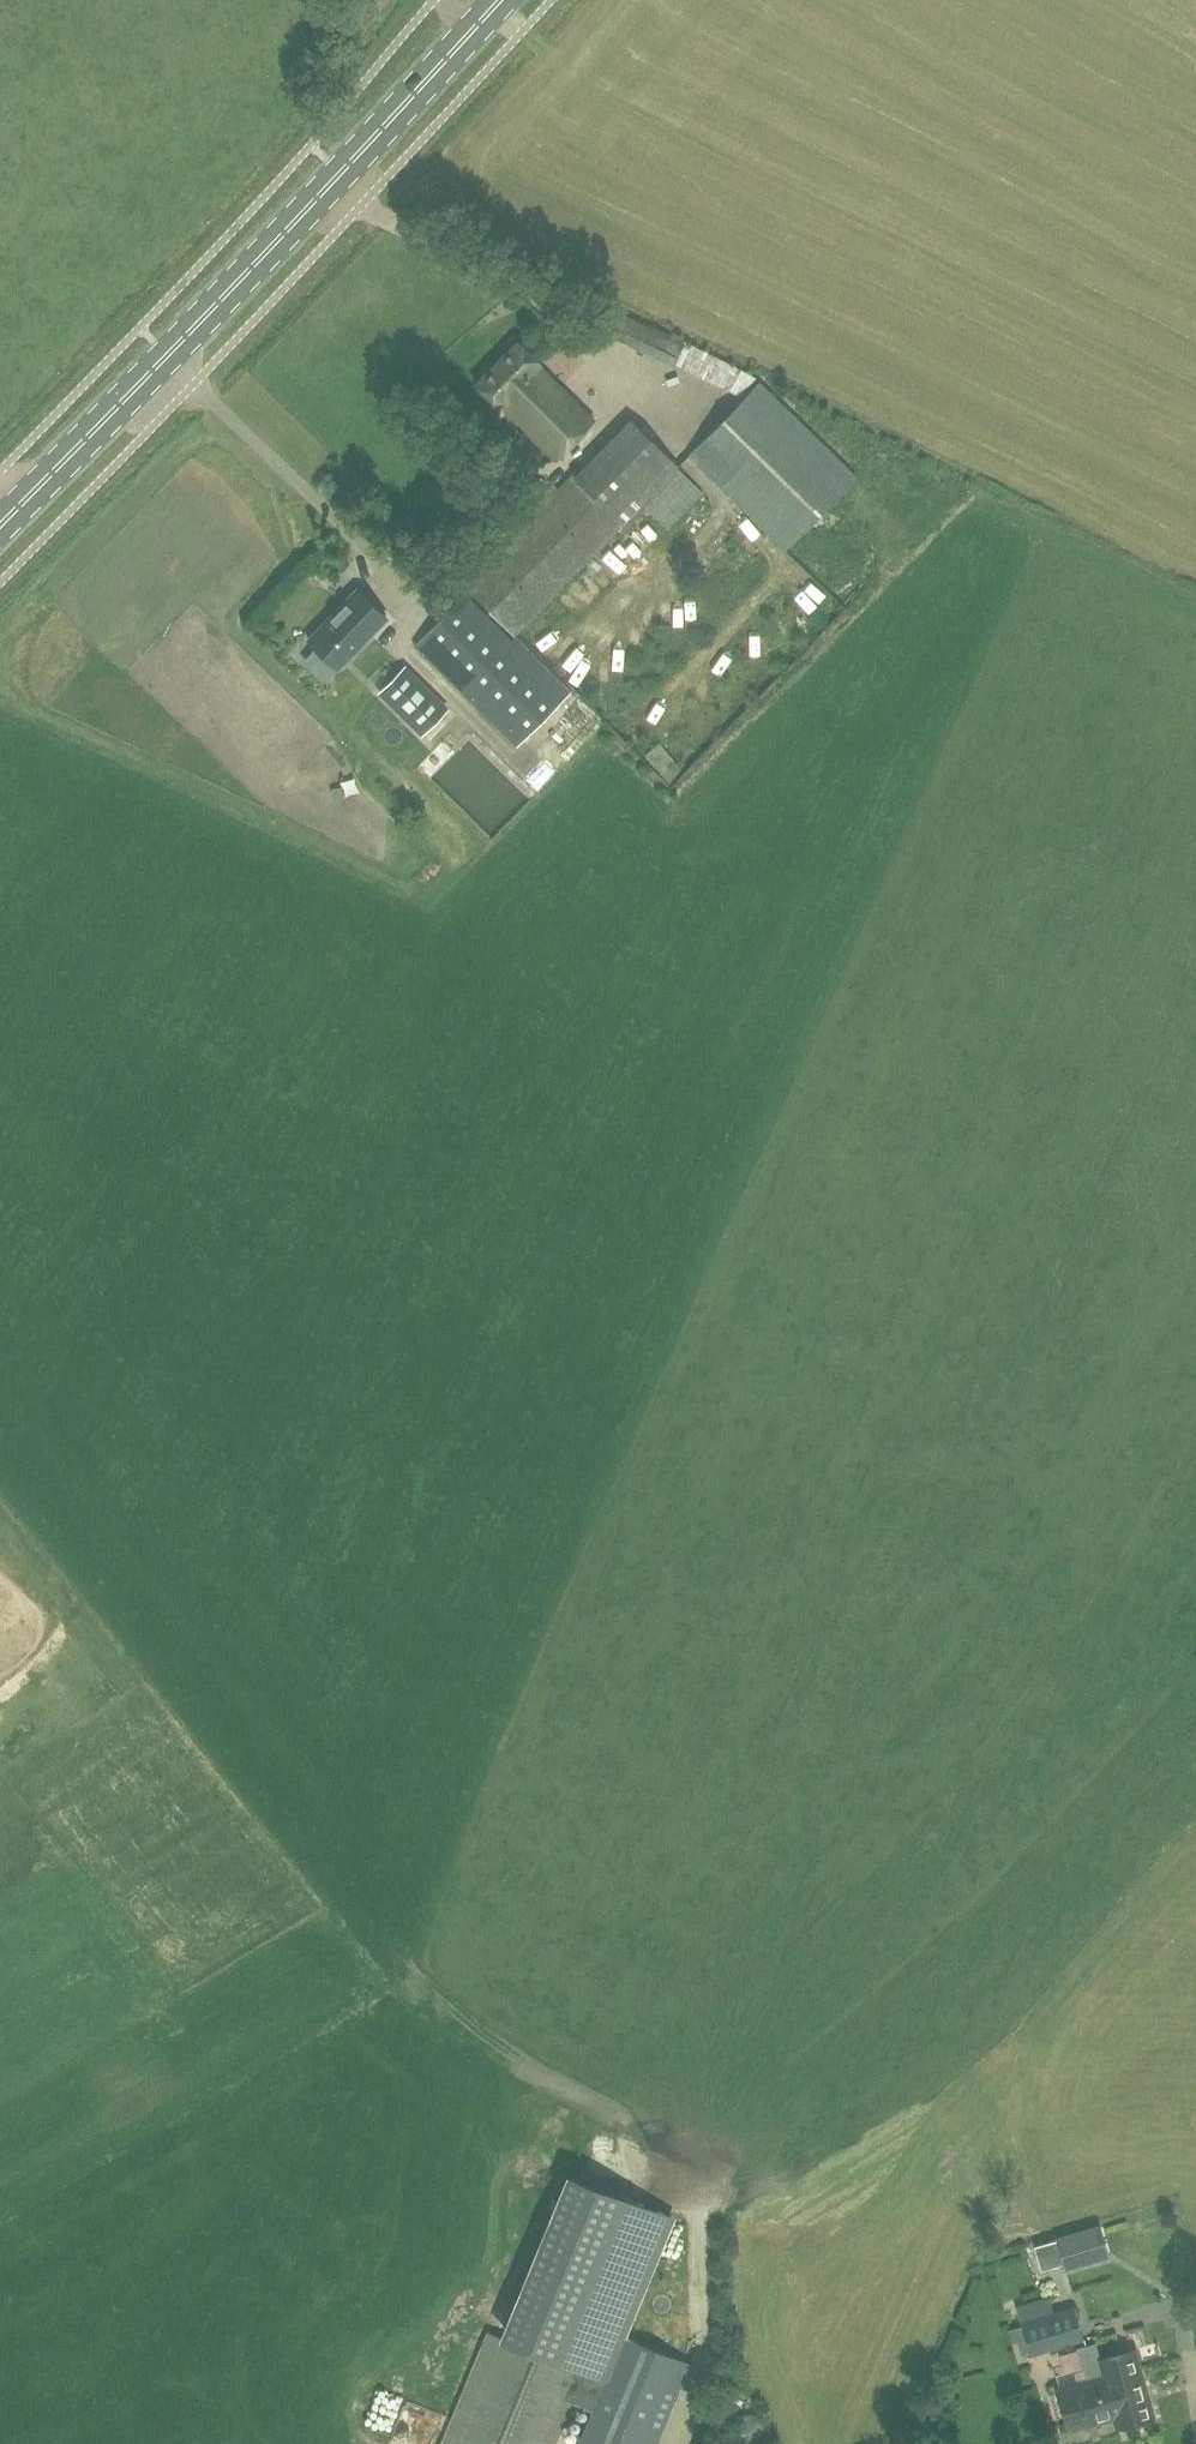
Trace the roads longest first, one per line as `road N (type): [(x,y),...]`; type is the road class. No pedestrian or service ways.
road 1 (primary): [(0,530),(501,0)]

